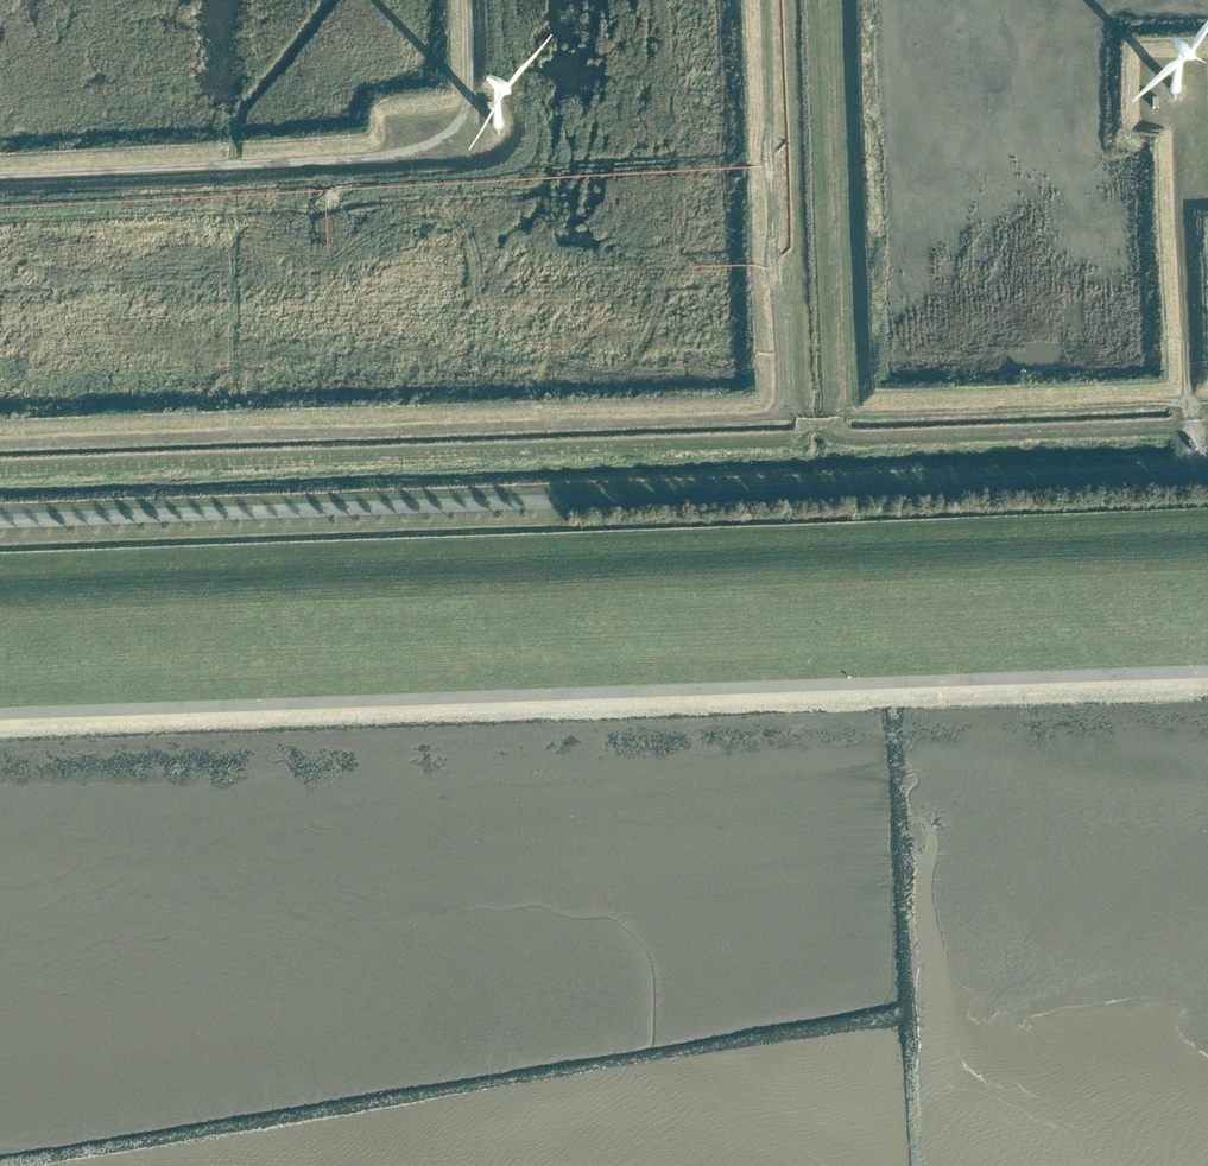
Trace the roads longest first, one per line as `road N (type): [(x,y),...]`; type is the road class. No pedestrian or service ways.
road 1 (unclassified): [(1207,479),(0,524)]
road 2 (track): [(0,175),(465,157),(462,0)]

